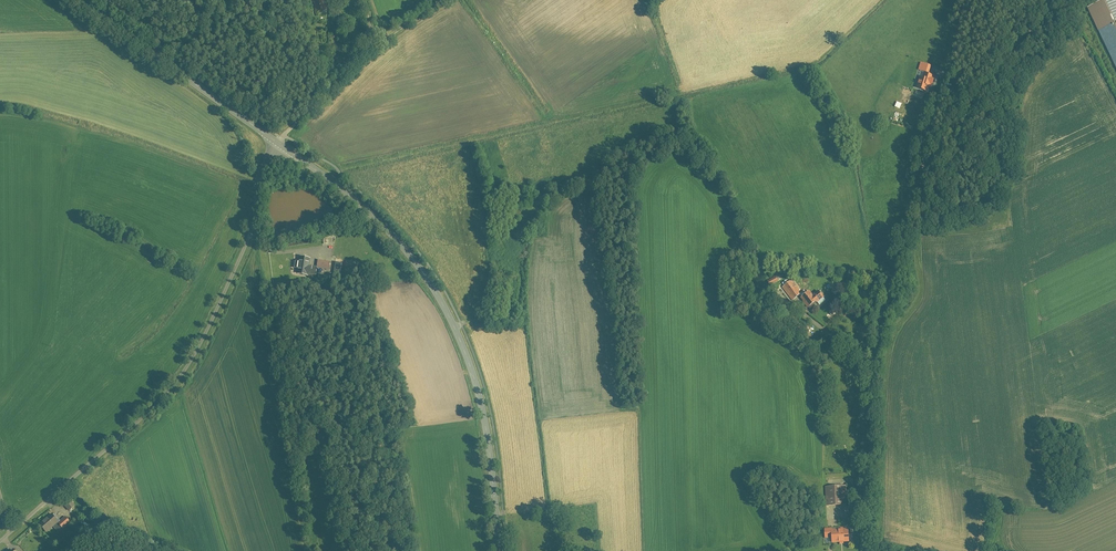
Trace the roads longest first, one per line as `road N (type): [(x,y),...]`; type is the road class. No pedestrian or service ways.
road 1 (unclassified): [(975,0),(926,153),(878,367),(867,550)]
road 2 (tertiary): [(500,550),(483,410),(444,306),(383,223),(278,143)]
road 3 (residential): [(13,531),(180,378),(240,261),(258,183),(278,143)]
road 4 (tertiary): [(278,143),(77,0)]
road 5 (track): [(919,183),(1061,0)]
road 6 (track): [(375,44),(284,137)]

